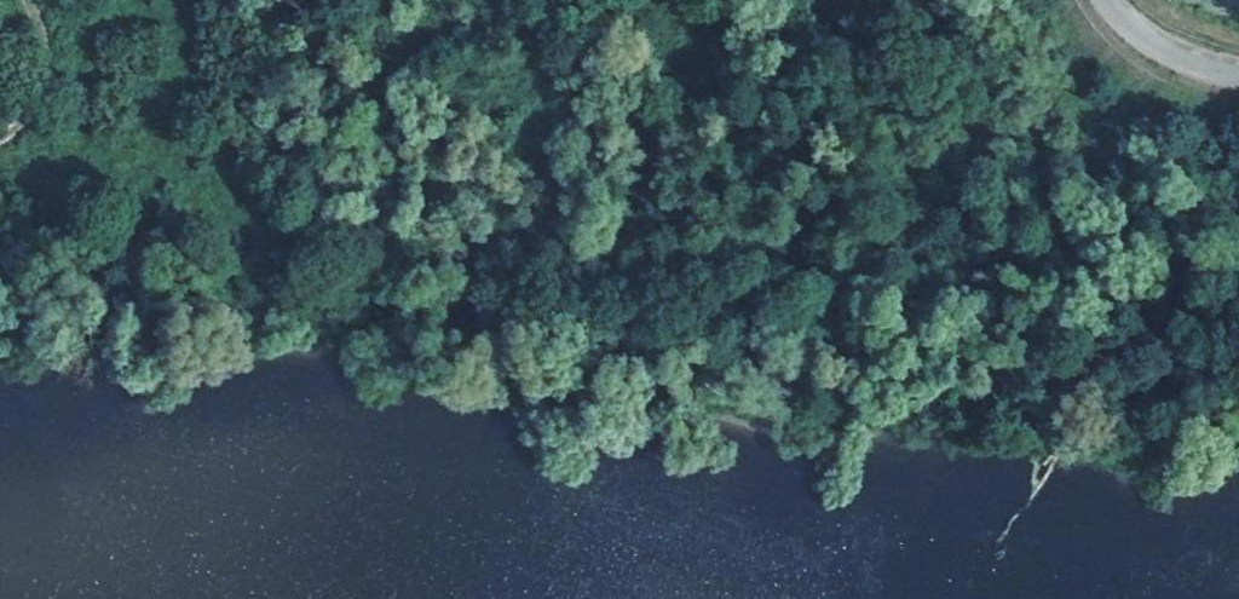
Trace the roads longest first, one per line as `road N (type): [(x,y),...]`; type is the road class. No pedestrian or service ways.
road 1 (track): [(30,0),(43,43),(41,99),(0,139)]

